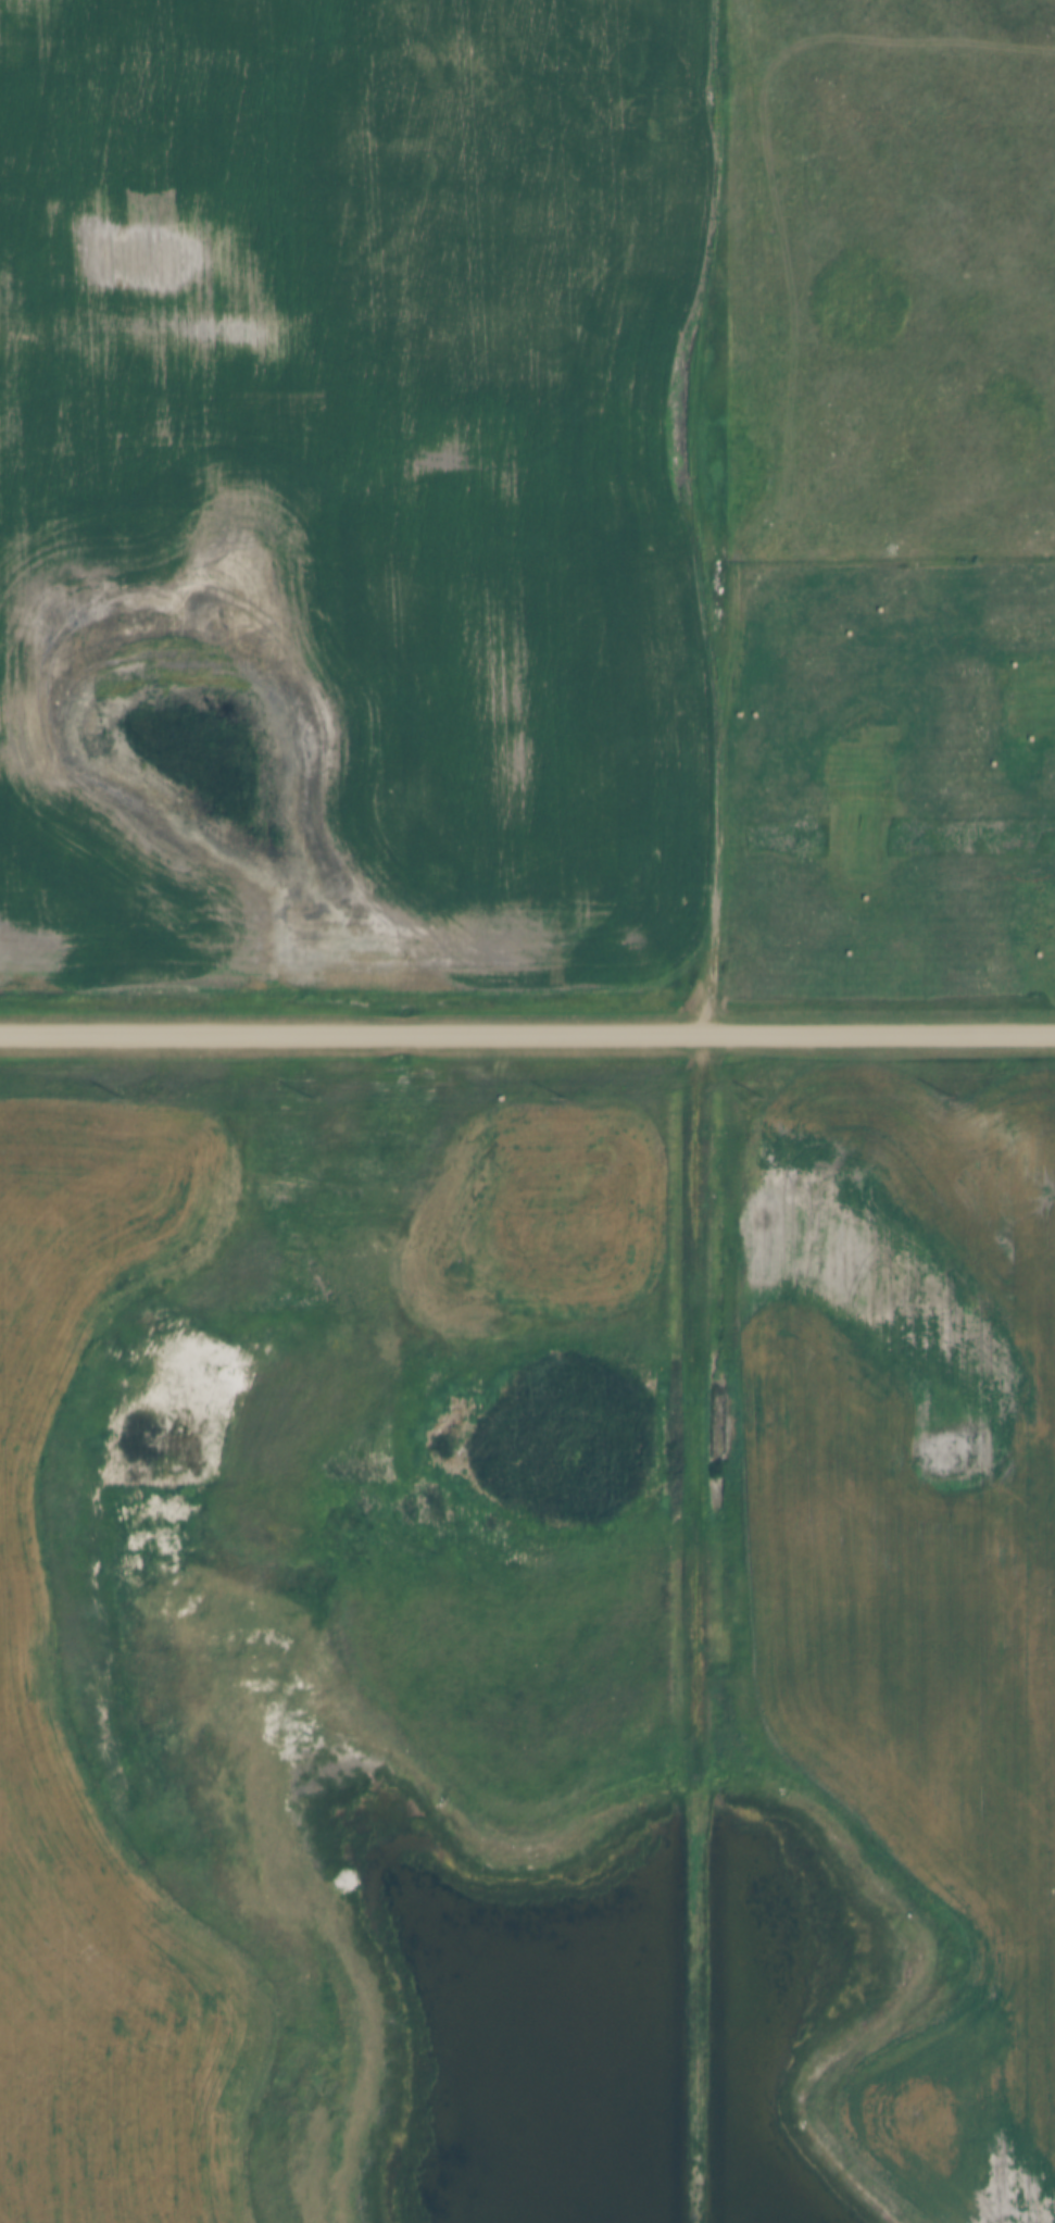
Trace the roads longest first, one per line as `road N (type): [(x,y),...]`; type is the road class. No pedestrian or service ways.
road 1 (residential): [(695,2222),(690,1101),(698,1035)]
road 2 (tertiary): [(1054,1035),(0,1034)]
road 3 (track): [(706,0),(713,191),(690,432),(700,620),(698,1035)]

